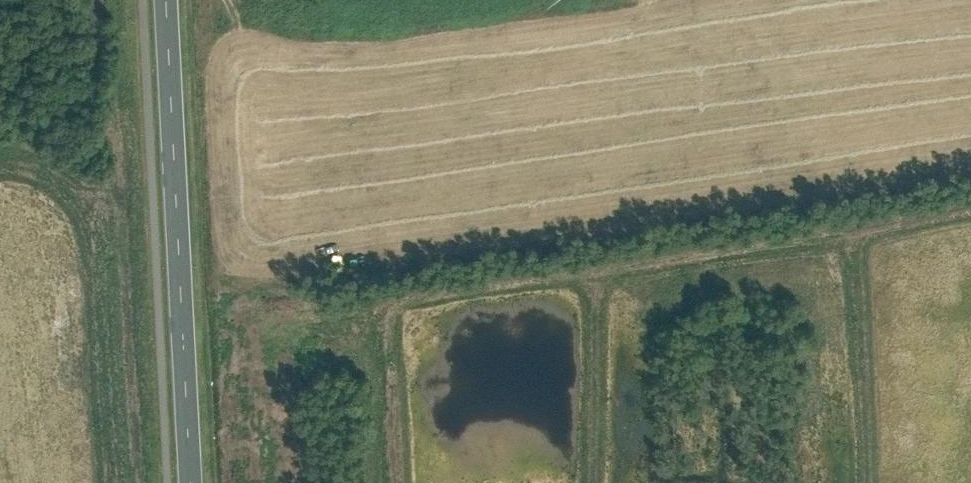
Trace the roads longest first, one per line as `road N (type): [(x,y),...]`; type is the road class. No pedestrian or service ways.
road 1 (tertiary): [(191,482),(169,0)]

